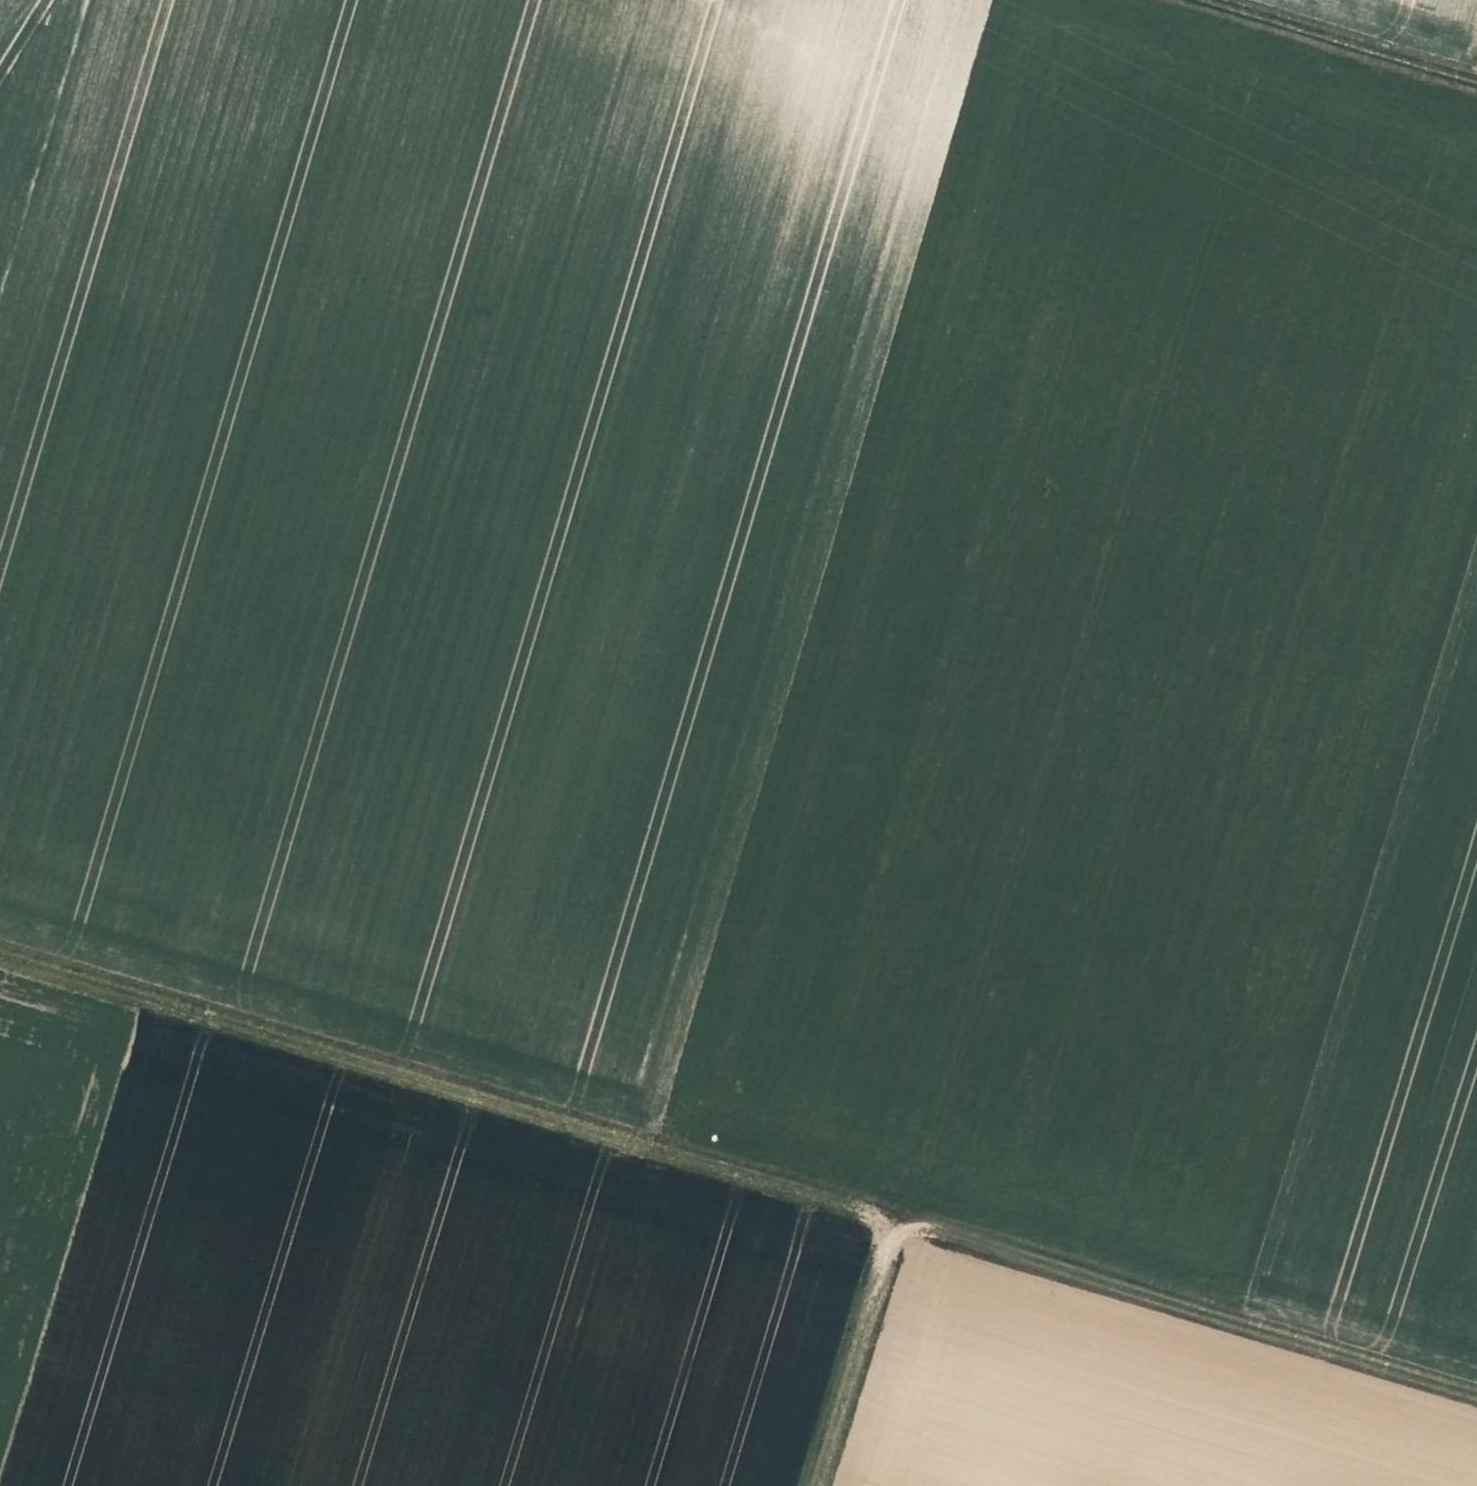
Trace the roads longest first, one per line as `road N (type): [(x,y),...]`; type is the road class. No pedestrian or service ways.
road 1 (track): [(0,943),(1476,1388)]
road 2 (track): [(893,1213),(812,1485)]
road 3 (track): [(1476,74),(1231,0)]

